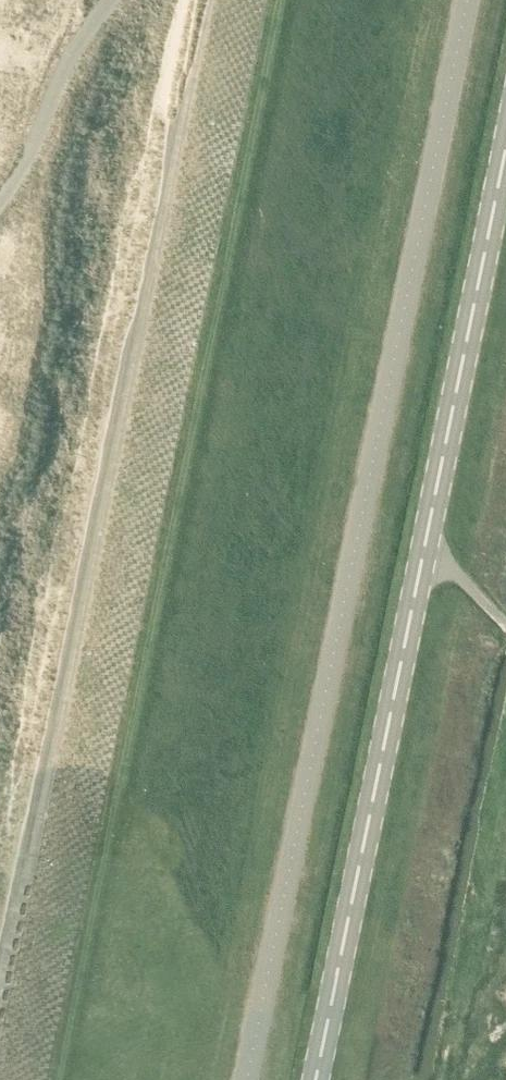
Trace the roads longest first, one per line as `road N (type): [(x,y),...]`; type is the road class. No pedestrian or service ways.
road 1 (tertiary): [(315,1079),(505,148)]

